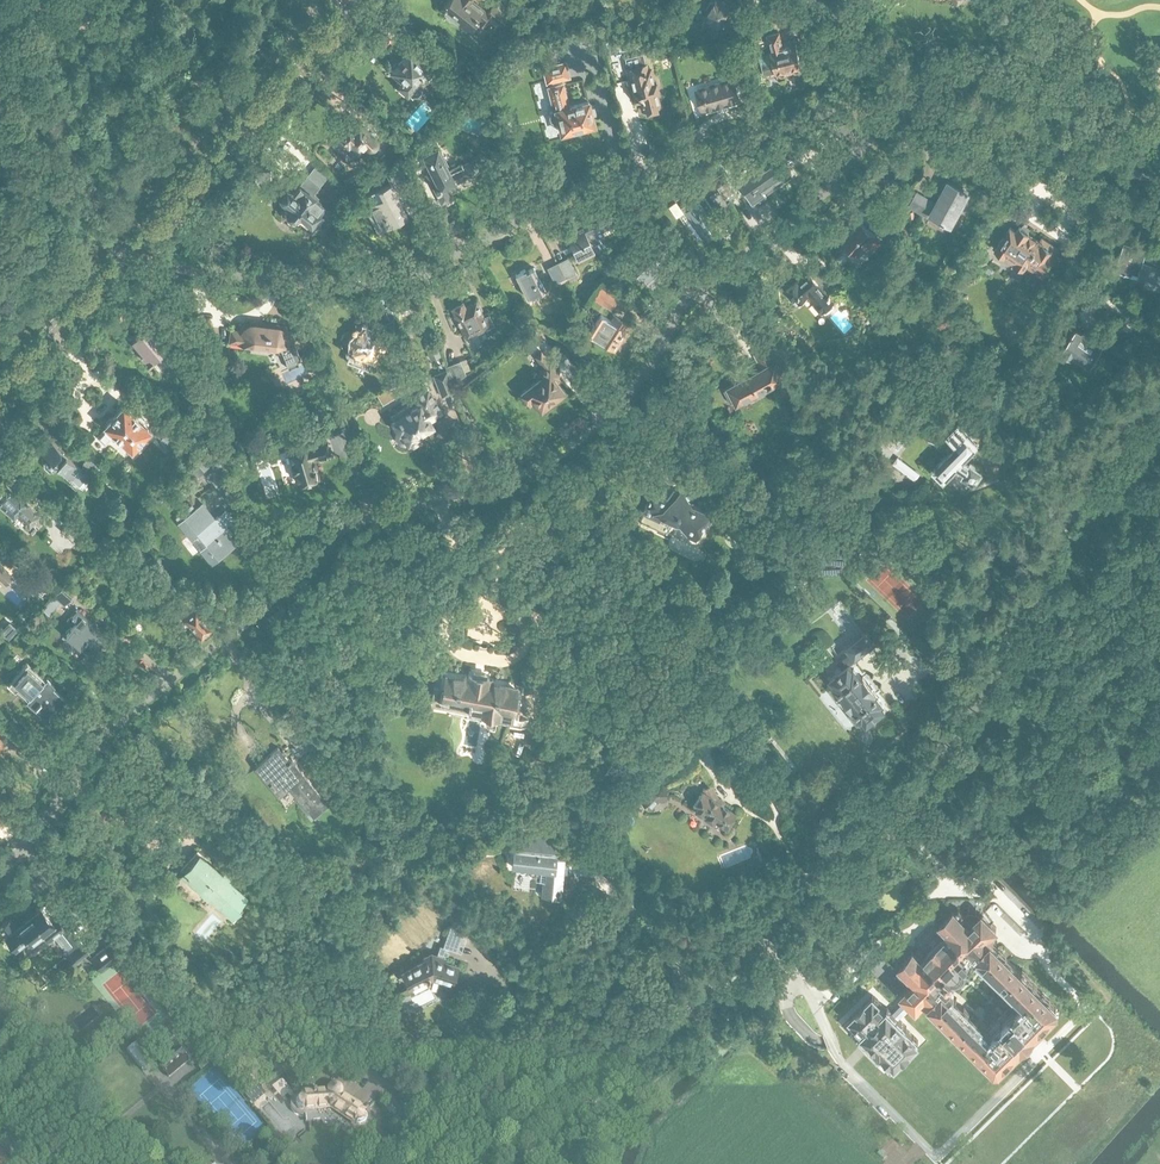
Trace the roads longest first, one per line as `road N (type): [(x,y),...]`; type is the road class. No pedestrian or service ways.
road 1 (residential): [(0,873),(109,732),(275,599),(336,532),(524,475),(610,416),(692,295),(824,193),(902,102)]
road 2 (residential): [(902,102),(835,112),(658,164),(374,286),(140,262)]
road 3 (residential): [(818,1004),(840,1062),(939,1155),(1083,1002),(998,894),(947,878)]
road 4 (residential): [(892,822),(953,743),(1110,447),(1159,390)]
road 5 (tertiary): [(350,0),(123,251)]
road 6 (residential): [(506,1163),(755,942)]
road 7 (residential): [(1159,183),(902,102)]
road 8 (residential): [(818,1004),(887,941),(910,935),(947,878)]
road 9 (tertiary): [(123,251),(0,386)]
road 10 (residential): [(755,942),(892,822)]
road 11 (residential): [(816,0),(870,49),(902,102)]

